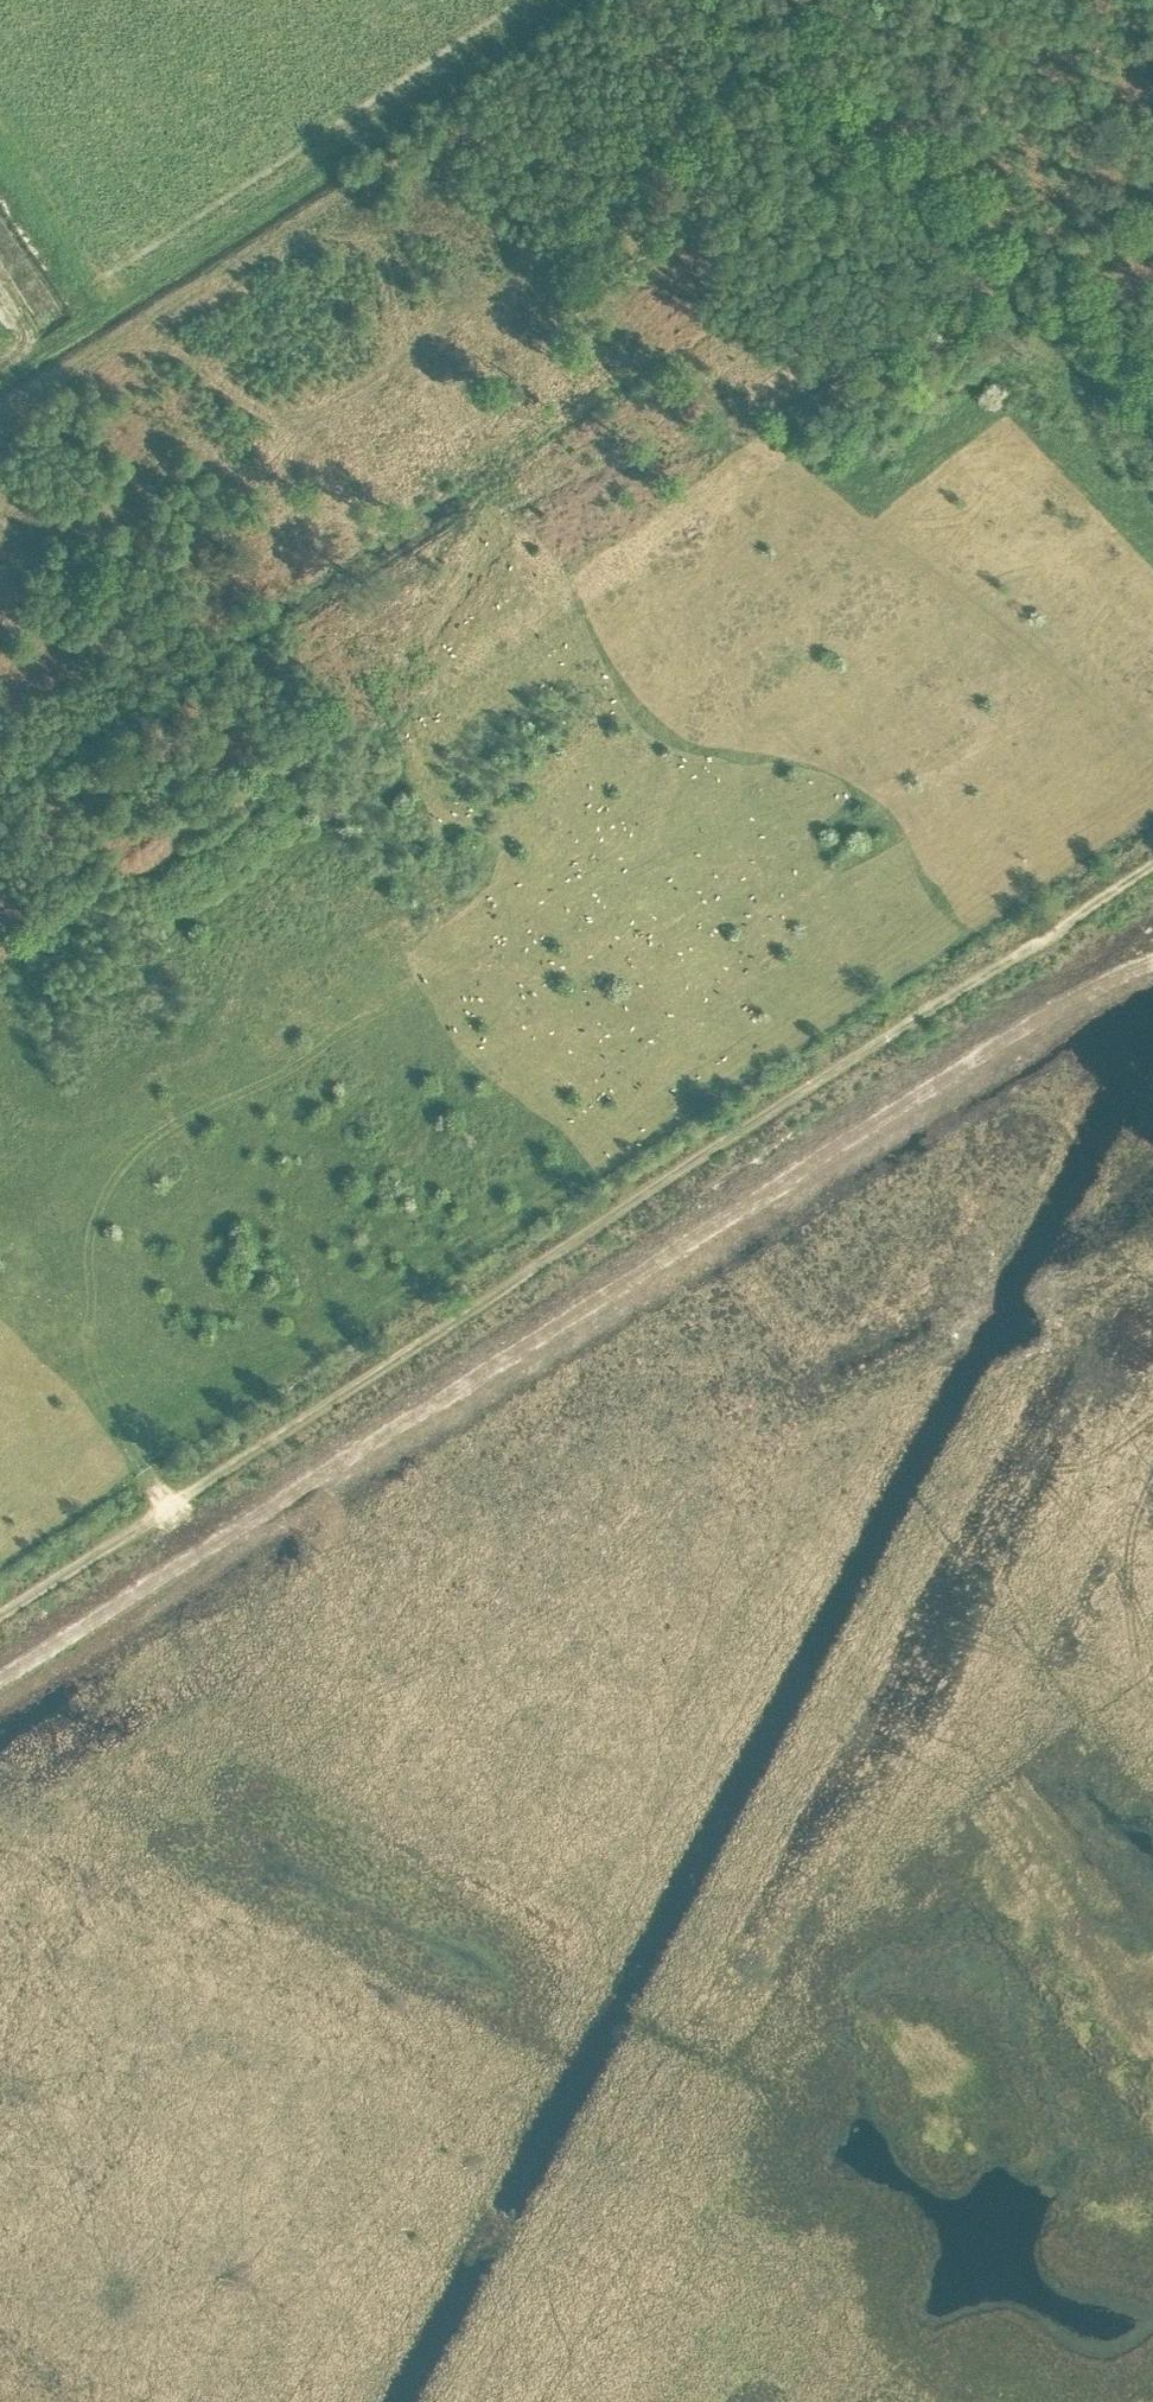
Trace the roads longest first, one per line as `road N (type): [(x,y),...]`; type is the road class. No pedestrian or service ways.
road 1 (track): [(1152,863),(0,1613)]

